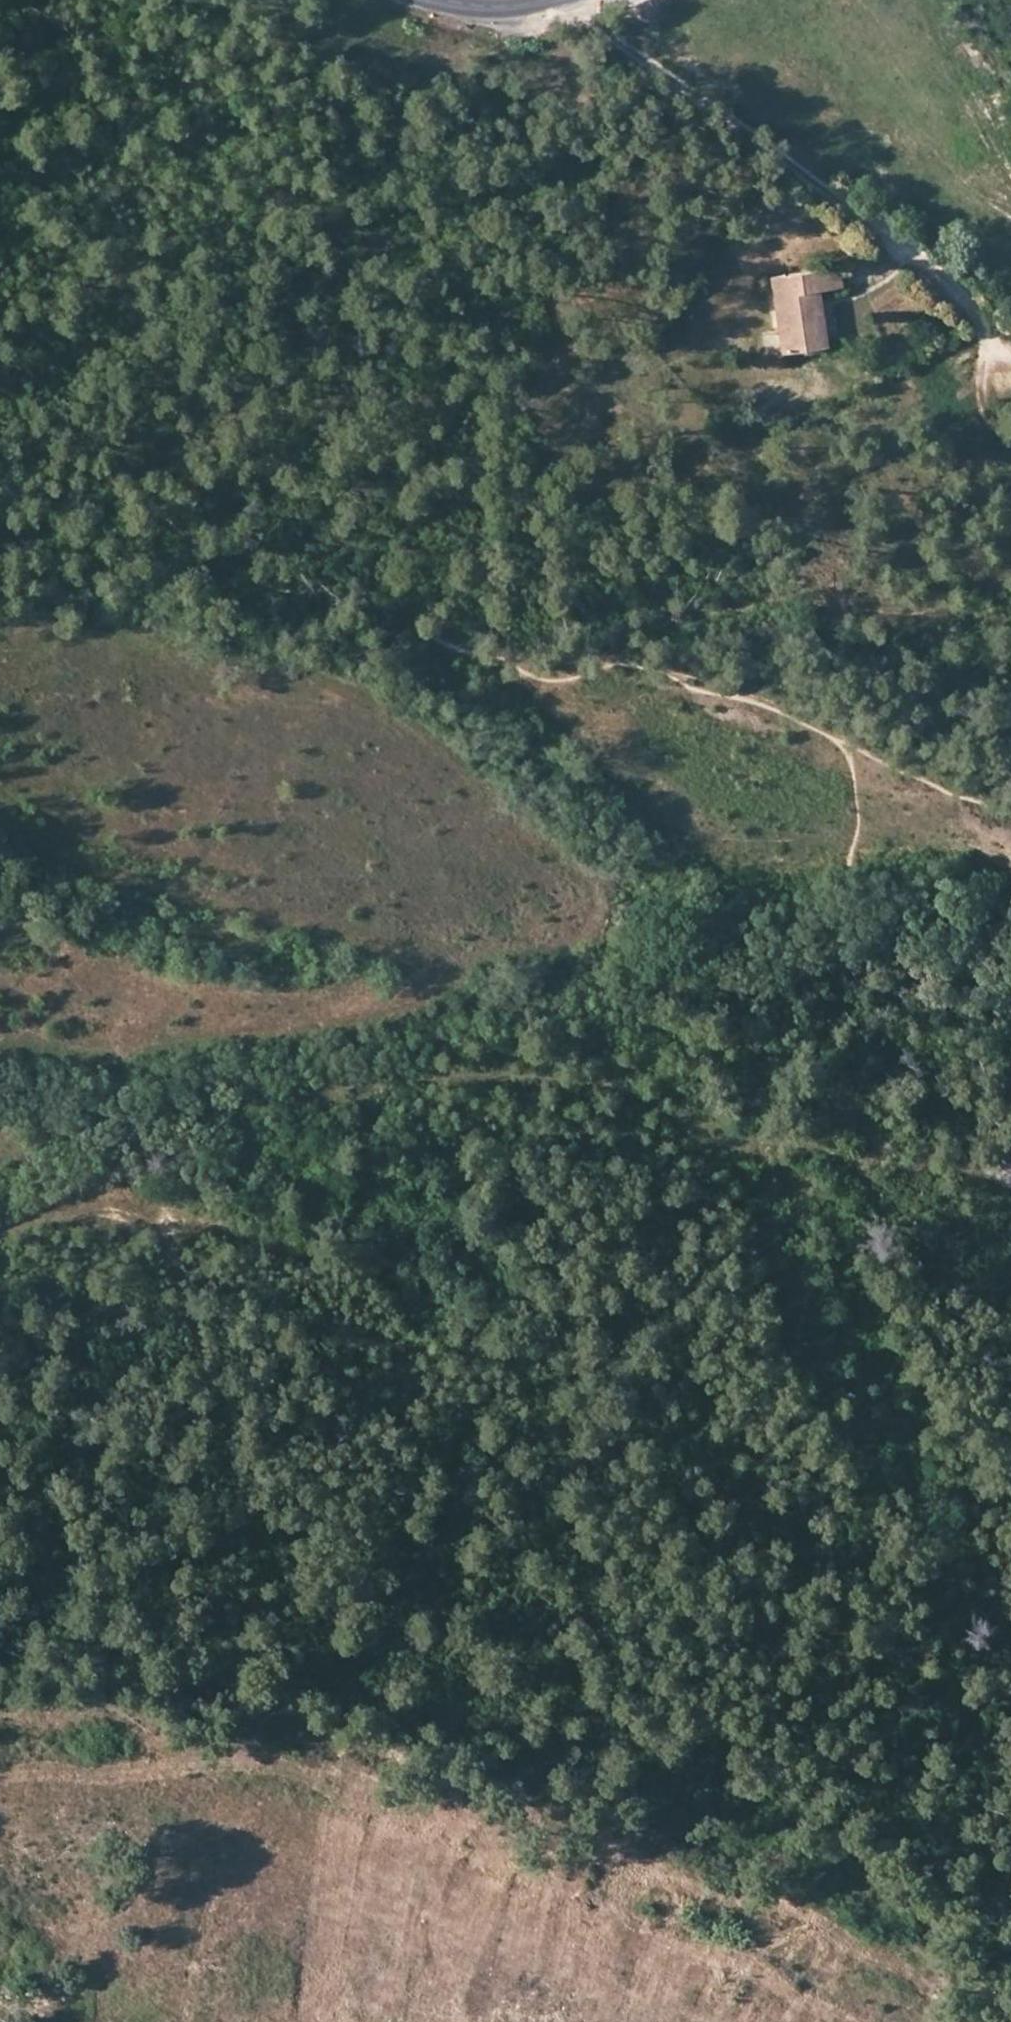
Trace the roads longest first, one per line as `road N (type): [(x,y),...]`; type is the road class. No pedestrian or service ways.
road 1 (track): [(585,4),(672,85),(737,125),(906,255)]
road 2 (track): [(1001,1171),(837,1155)]

